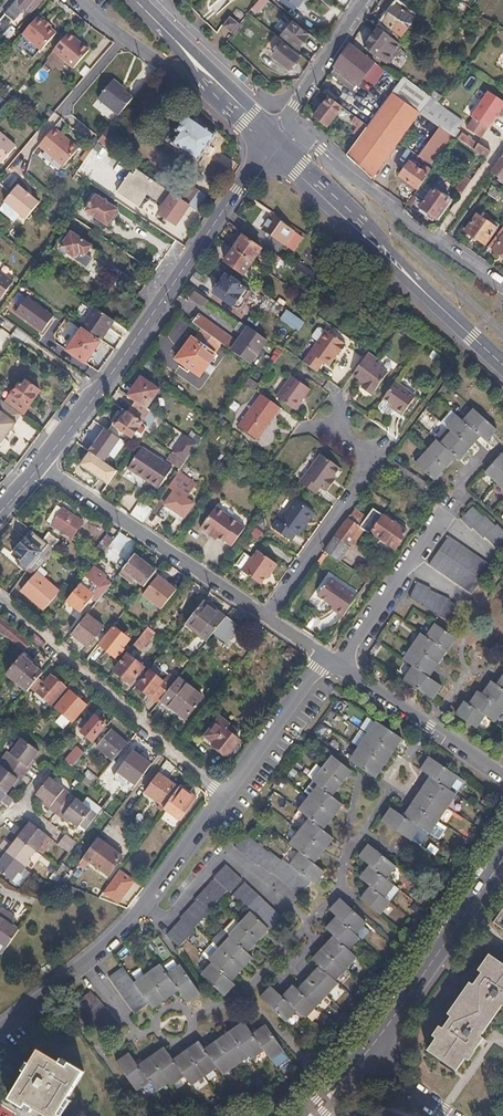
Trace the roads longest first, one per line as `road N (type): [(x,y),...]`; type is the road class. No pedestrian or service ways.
road 1 (secondary): [(40,464),(271,139)]
road 2 (residential): [(0,1032),(142,910),(228,798)]
road 3 (primary): [(502,365),(271,139)]
road 4 (residential): [(0,603),(228,798)]
road 5 (residential): [(40,464),(265,618)]
road 6 (residential): [(502,286),(399,218),(311,145)]
road 7 (residential): [(361,1059),(488,881)]
road 8 (residential): [(331,661),(502,778)]
road 9 (primary): [(271,139),(135,0)]
road 10 (residential): [(265,618),(369,459)]
road 11 (residential): [(228,798),(331,661)]
road 12 (tertiary): [(284,122),(369,0)]
road 13 (residential): [(79,0),(184,88)]

